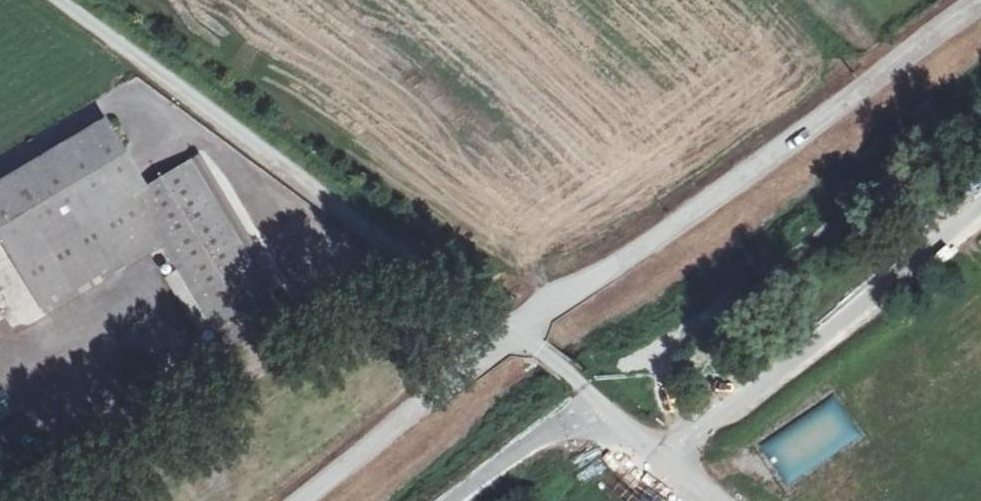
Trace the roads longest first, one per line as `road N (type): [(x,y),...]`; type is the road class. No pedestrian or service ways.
road 1 (track): [(980,4),(274,500)]
road 2 (track): [(61,0),(506,331)]
road 3 (unclassified): [(721,500),(506,331)]

